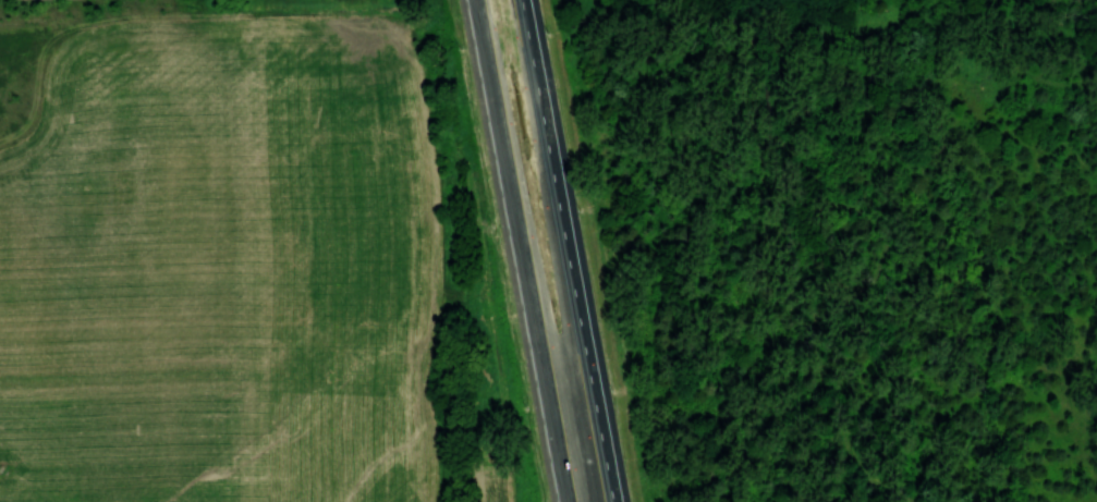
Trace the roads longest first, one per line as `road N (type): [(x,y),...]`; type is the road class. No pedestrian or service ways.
road 1 (trunk): [(615,501),(525,0)]
road 2 (trunk): [(476,0),(539,355)]
road 3 (trunk): [(539,355),(593,501)]

